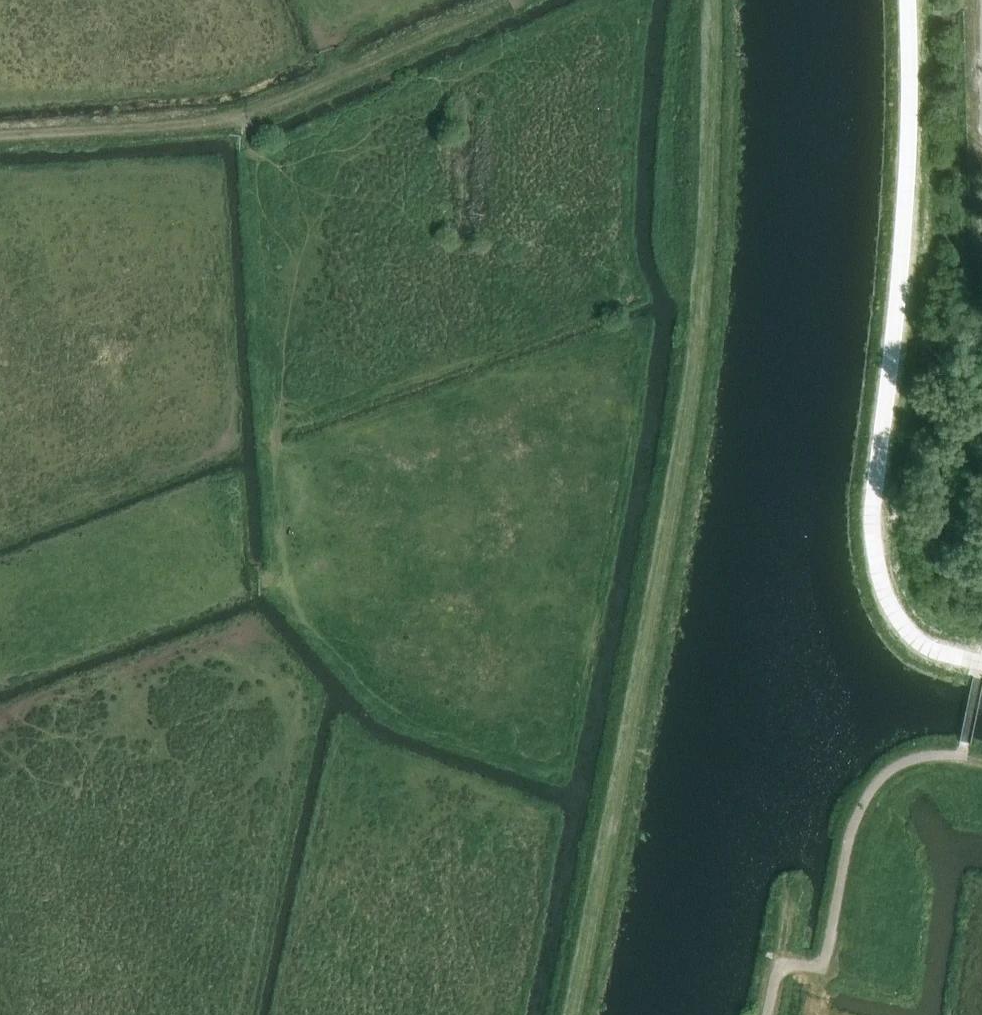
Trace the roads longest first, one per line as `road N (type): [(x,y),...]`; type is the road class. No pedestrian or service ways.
road 1 (track): [(717,0),(718,149),(695,411),(577,1014)]
road 2 (track): [(0,137),(251,120),(513,0)]
road 3 (unclassified): [(965,738),(962,754),(909,760),(874,788),(850,840),(823,970),(780,962)]

